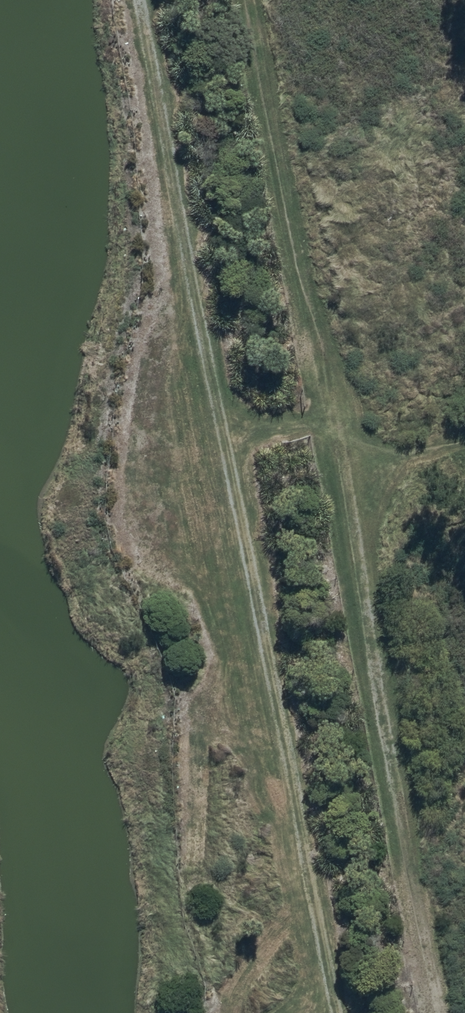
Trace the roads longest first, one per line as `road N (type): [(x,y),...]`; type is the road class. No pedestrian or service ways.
road 1 (track): [(144,0),(336,1012)]
road 2 (track): [(447,1012),(264,0)]

